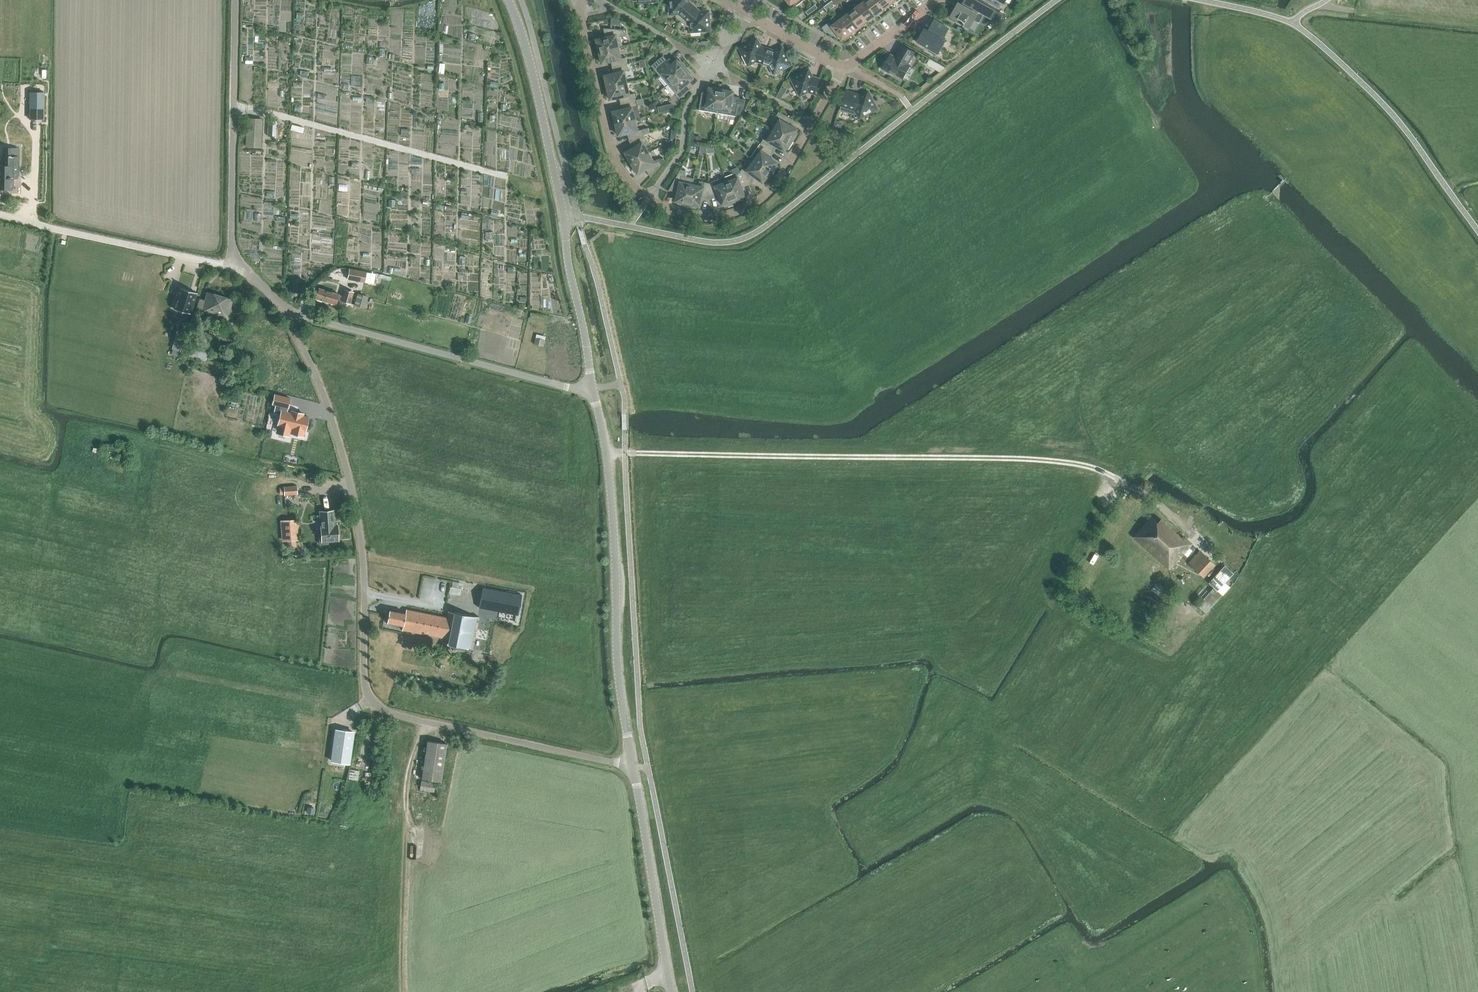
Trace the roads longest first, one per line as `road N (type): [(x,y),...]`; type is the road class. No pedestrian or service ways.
road 1 (unclassified): [(632,767),(377,705),(366,684),(366,560),(353,490),(291,315)]
road 2 (track): [(624,453),(1067,460),(1119,476),(1173,519)]
road 3 (unclassified): [(1056,0),(754,232),(704,241),(629,226)]
road 4 (unclassified): [(632,767),(616,658),(606,453)]
road 5 (unclassified): [(592,388),(291,315)]
road 6 (unclassified): [(1477,230),(1404,128),(1293,21)]
road 7 (residential): [(845,68),(783,174),(755,203),(695,216),(649,200)]
road 8 (track): [(498,176),(291,119),(234,112)]
road 9 (unclassified): [(233,265),(236,0)]
road 10 (unclassified): [(233,265),(0,214)]
road 11 (unclassified): [(672,991),(632,767)]
road 12 (unclassified): [(563,213),(509,0)]
road 13 (residential): [(649,200),(611,155),(583,0)]
road 14 (residential): [(649,200),(683,151),(687,109),(745,11)]
road 15 (unclassified): [(592,388),(563,213)]
road 16 (track): [(402,991),(406,816)]
road 17 (track): [(1477,20),(1319,4)]

